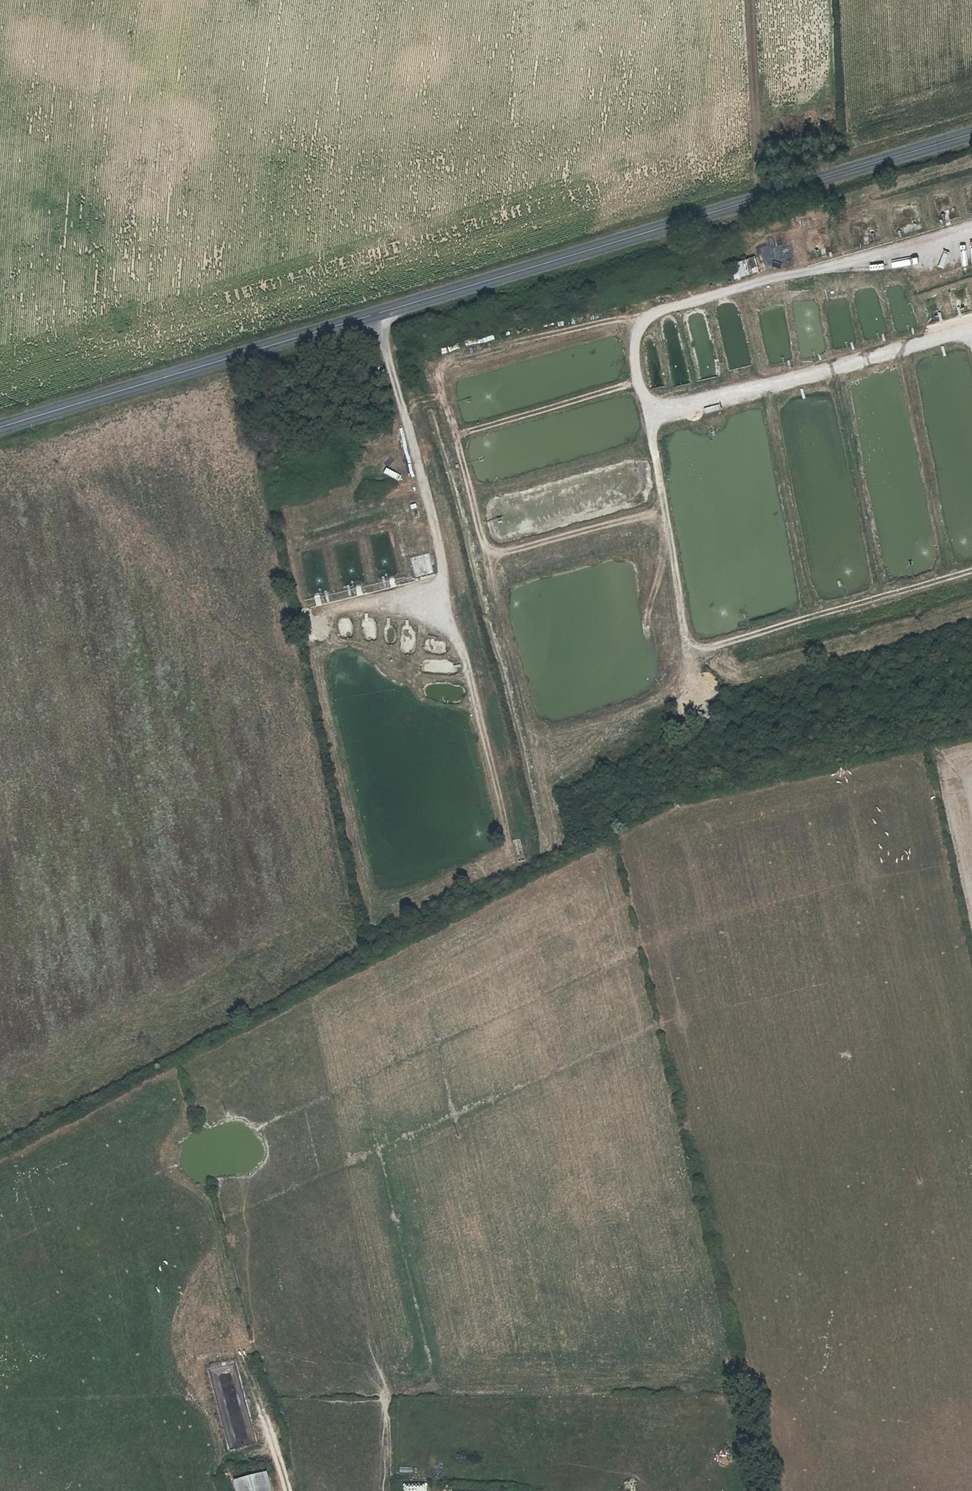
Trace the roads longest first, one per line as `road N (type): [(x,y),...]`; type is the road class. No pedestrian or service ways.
road 1 (secondary): [(0,428),(971,135)]
road 2 (track): [(380,314),(387,370),(436,542),(444,626),(467,676),(506,843)]

